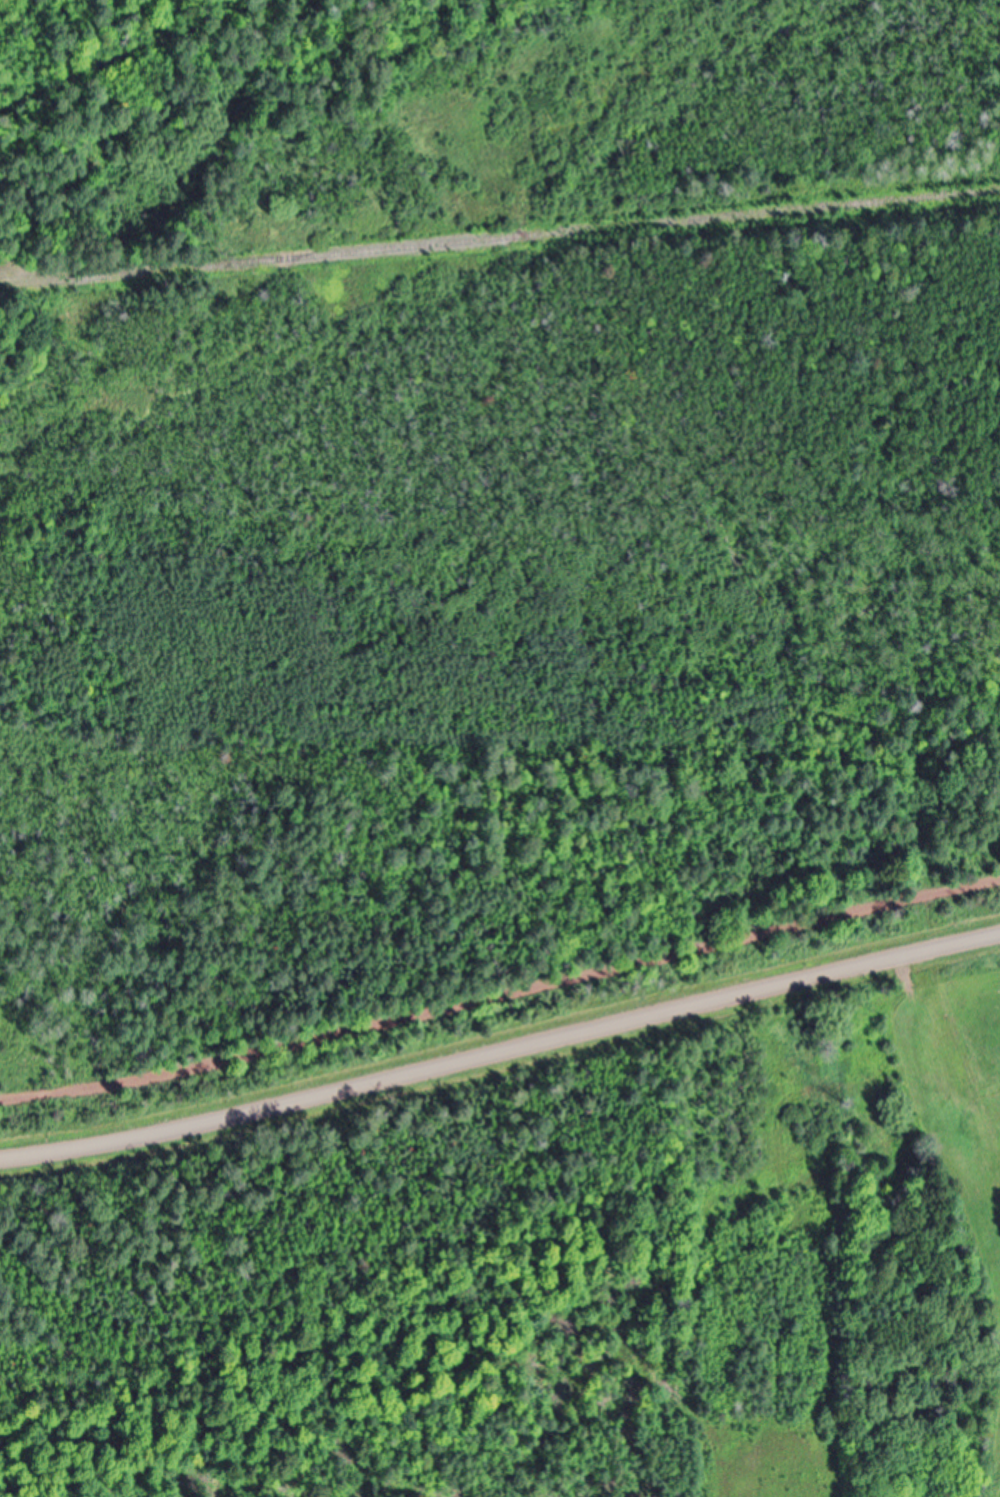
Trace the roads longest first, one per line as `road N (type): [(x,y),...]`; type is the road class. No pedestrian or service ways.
road 1 (residential): [(0,1161),(174,1132),(999,938)]
road 2 (track): [(50,1096),(168,1076),(999,883)]

